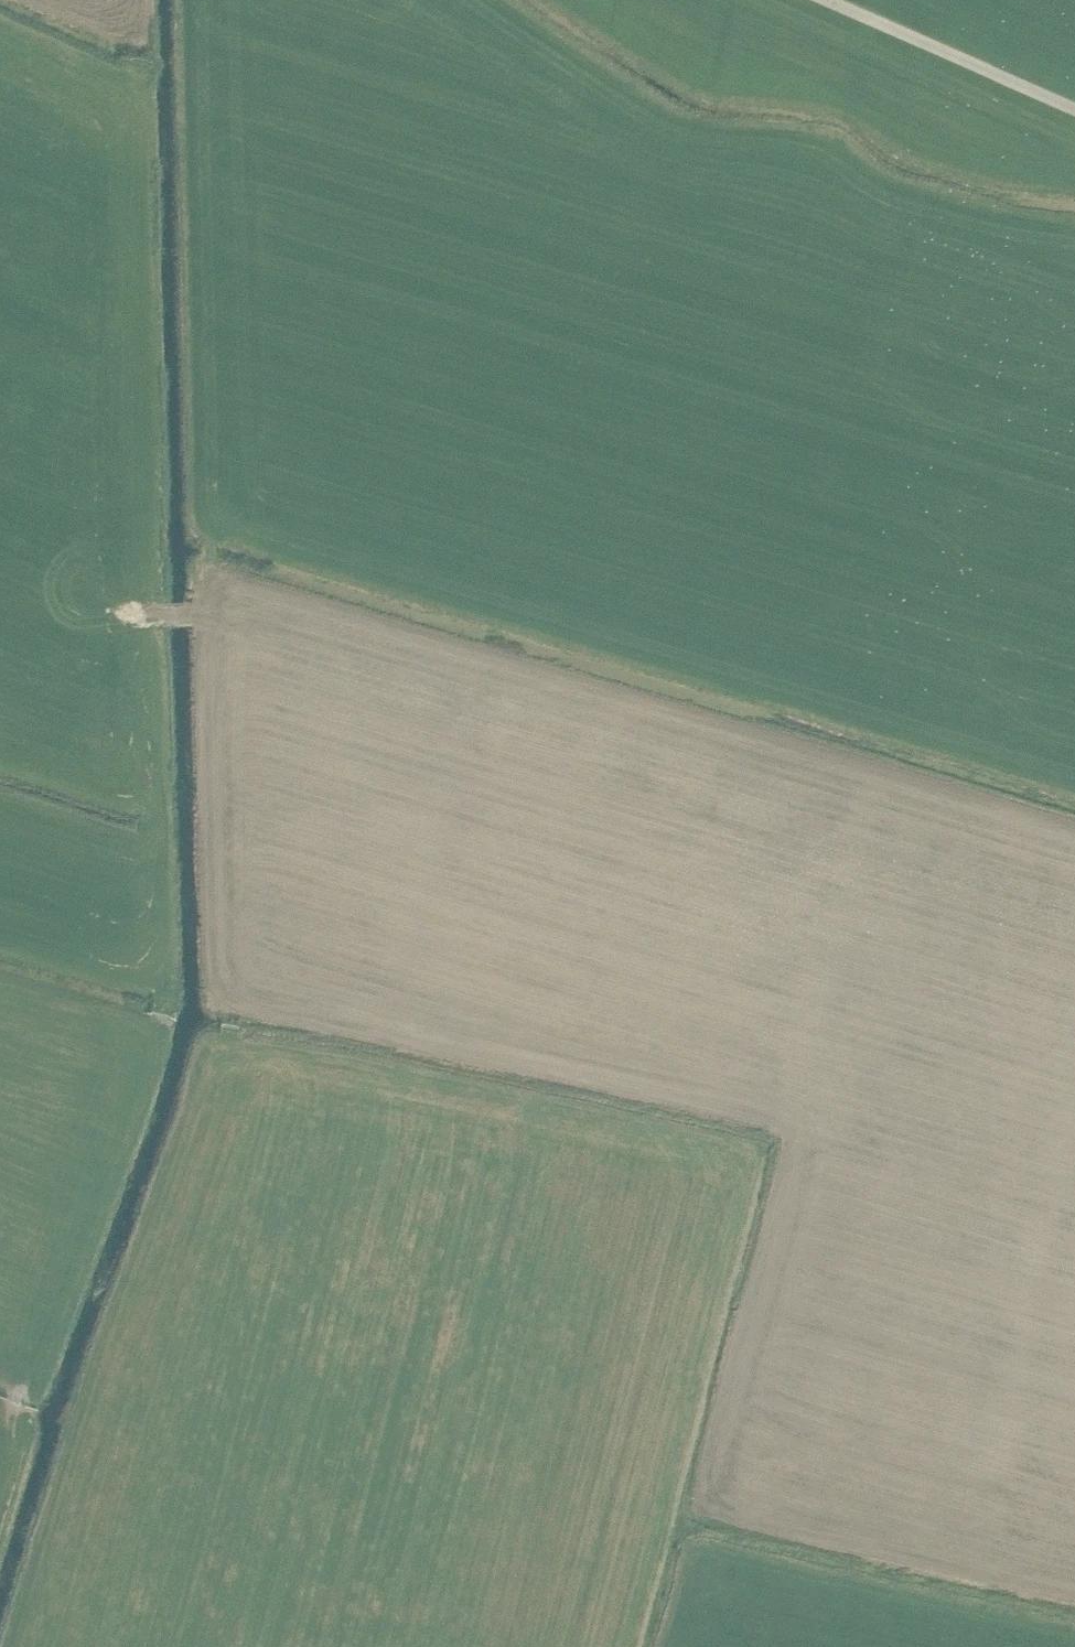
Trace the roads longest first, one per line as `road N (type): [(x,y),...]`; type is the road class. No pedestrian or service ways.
road 1 (track): [(815,0),(1074,113)]

